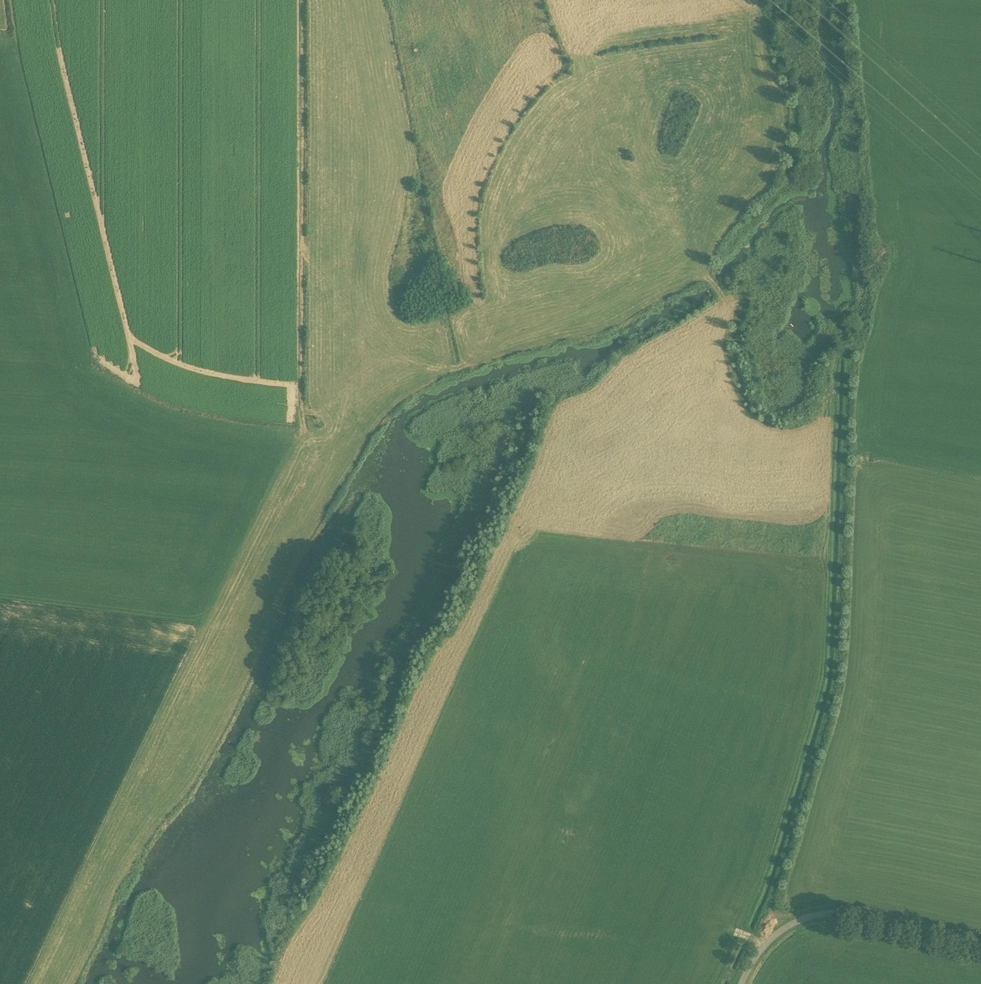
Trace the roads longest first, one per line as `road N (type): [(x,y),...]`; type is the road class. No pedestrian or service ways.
road 1 (unclassified): [(741,983),(787,928),(853,921),(980,947)]

